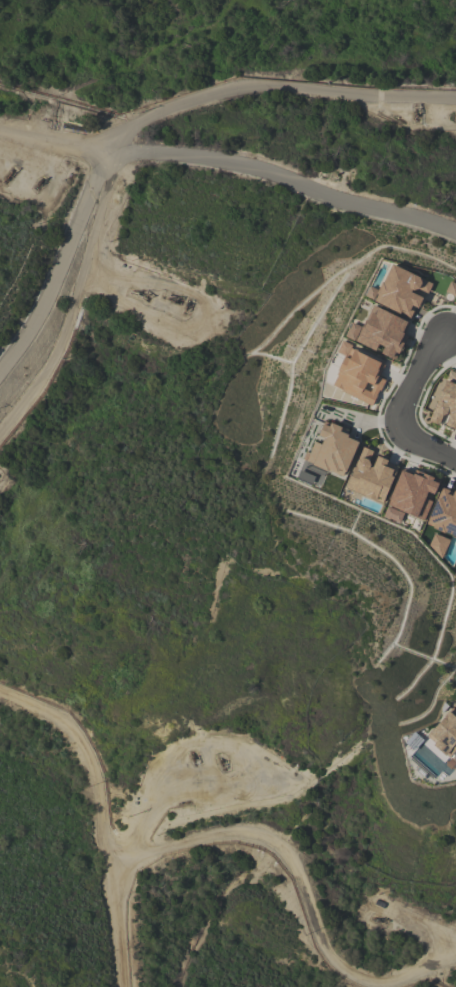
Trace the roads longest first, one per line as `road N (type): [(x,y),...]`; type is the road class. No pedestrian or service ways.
road 1 (residential): [(445,339),(397,410),(405,437),(455,461)]

